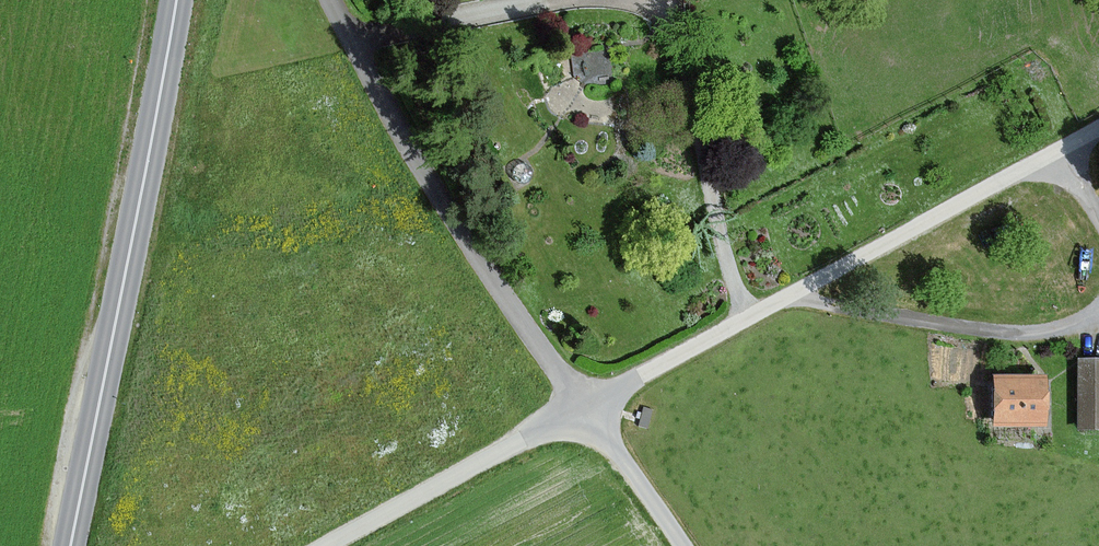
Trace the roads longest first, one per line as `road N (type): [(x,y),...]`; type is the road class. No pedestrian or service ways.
road 1 (unclassified): [(327,545),(1063,147)]
road 2 (tertiary): [(176,0),(72,545)]
road 3 (track): [(687,545),(589,406)]

